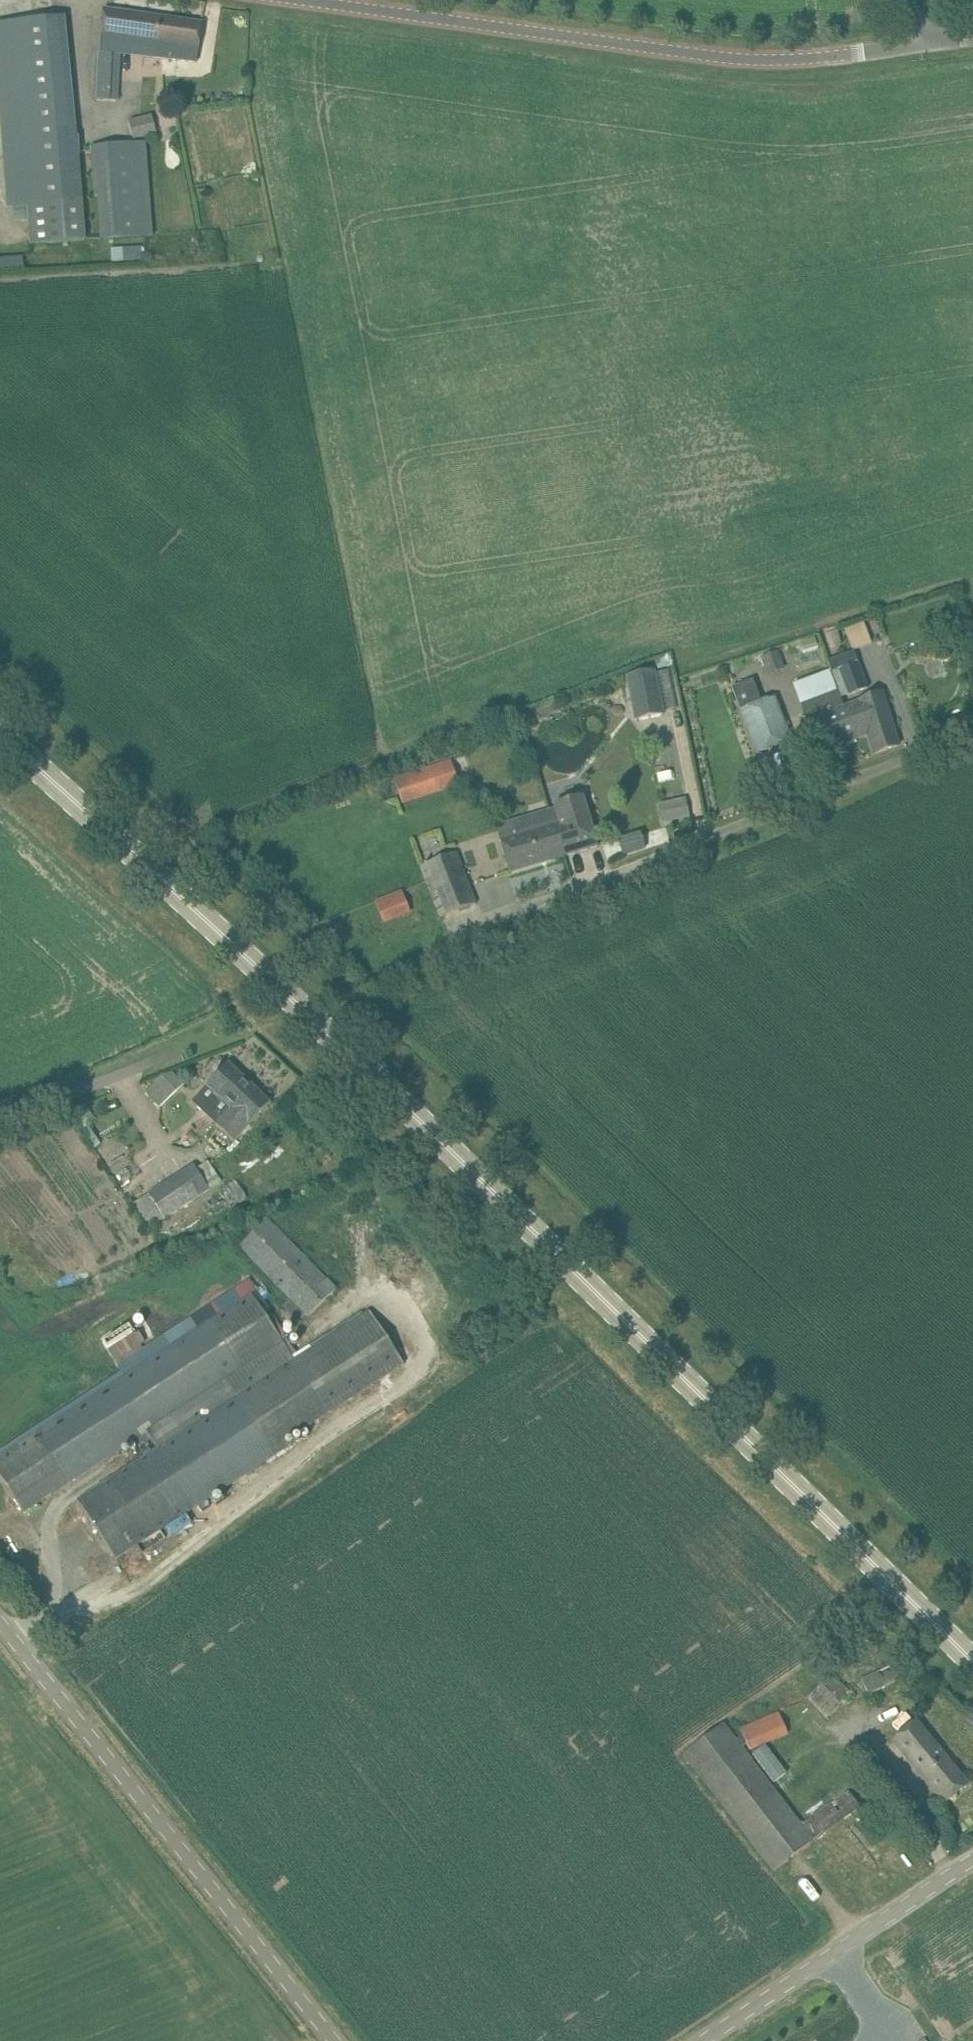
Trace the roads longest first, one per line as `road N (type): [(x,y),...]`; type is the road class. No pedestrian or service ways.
road 1 (primary): [(972,1662),(297,1002),(0,733)]
road 2 (unclassified): [(314,0),(717,56),(783,59),(914,43)]
road 3 (unclassified): [(333,2040),(0,1625)]
road 4 (unclassified): [(972,1860),(703,2040)]
road 5 (unclassified): [(703,839),(972,732)]

